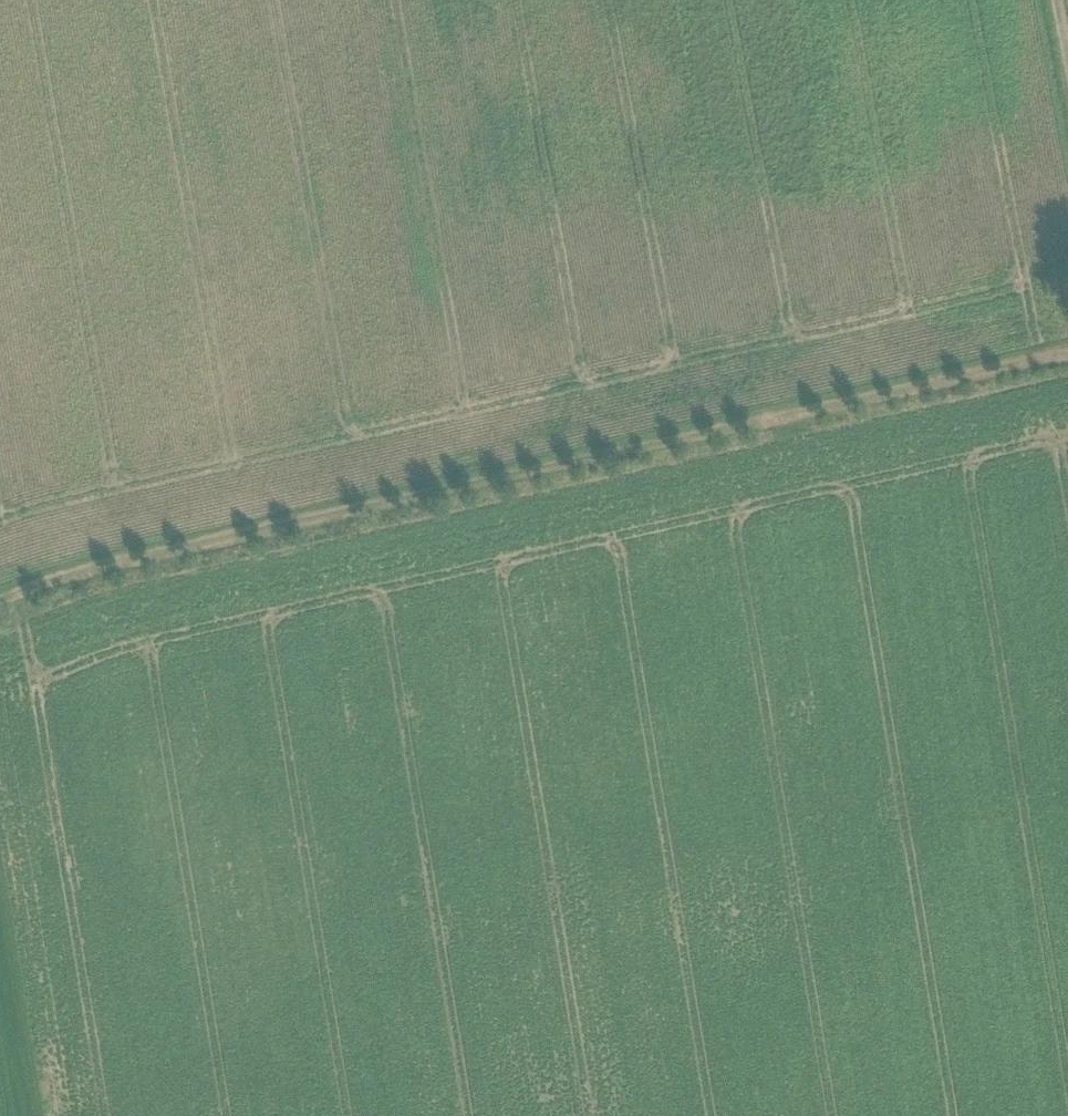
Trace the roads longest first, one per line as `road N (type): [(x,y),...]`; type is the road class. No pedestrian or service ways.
road 1 (track): [(0,604),(44,581),(1067,353)]

